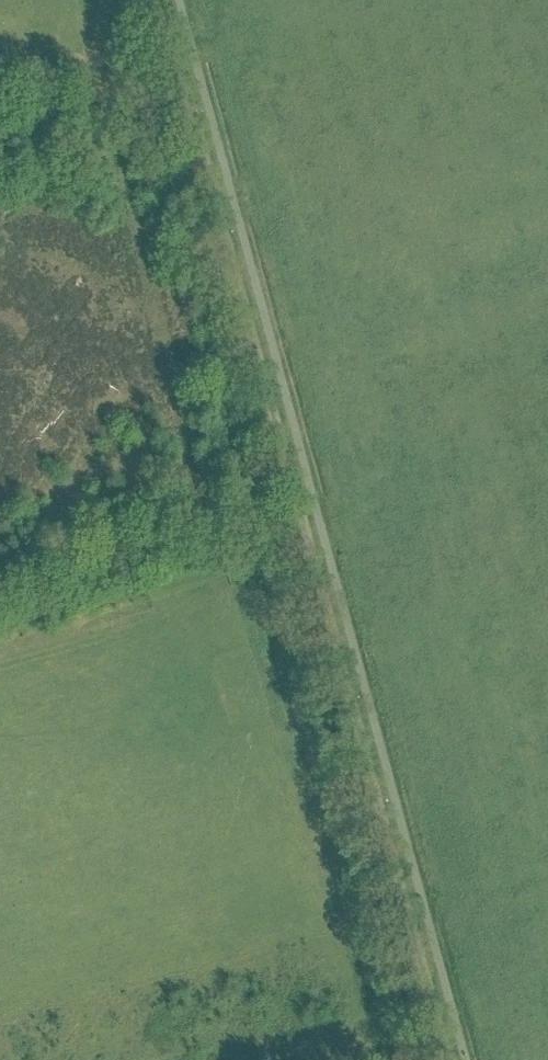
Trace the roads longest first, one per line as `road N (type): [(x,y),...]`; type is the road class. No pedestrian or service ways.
road 1 (track): [(449,1059),(161,0)]

